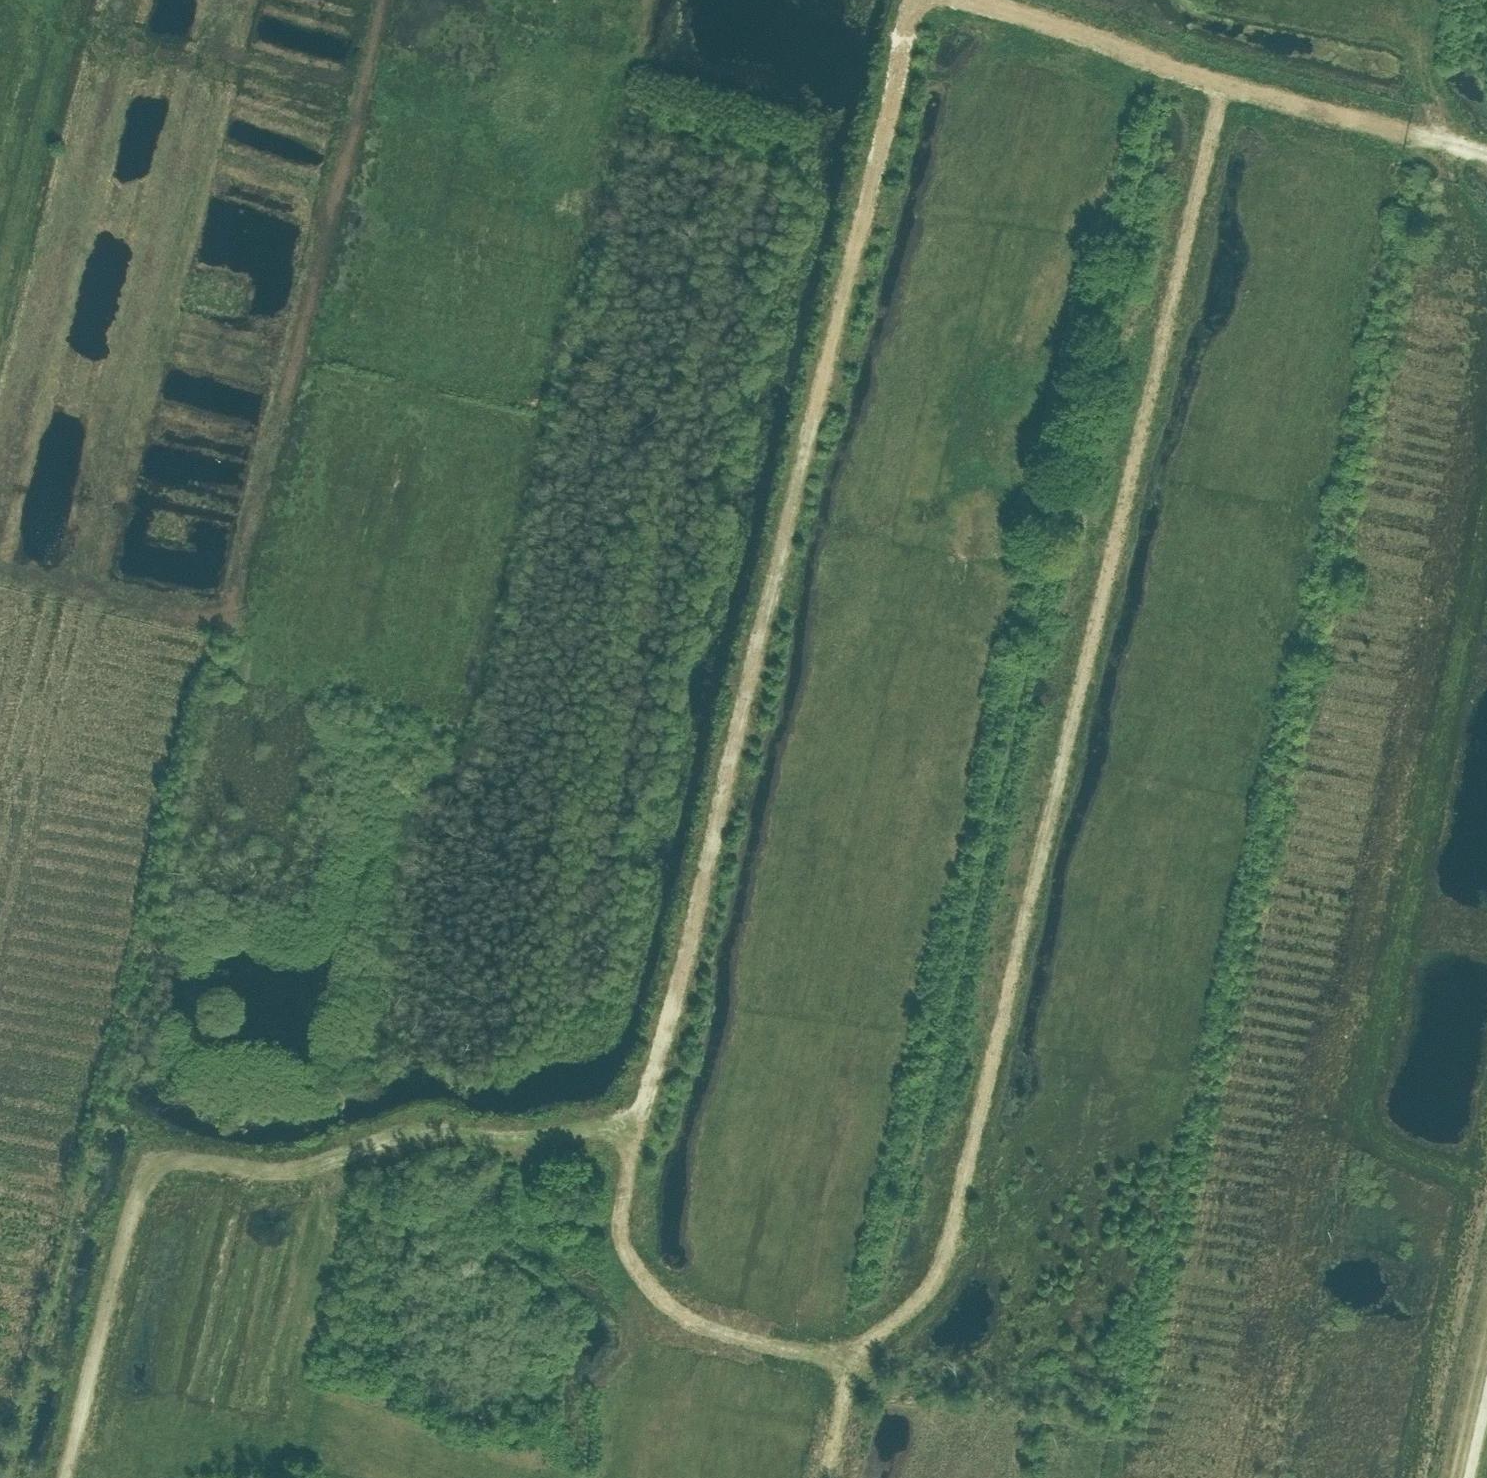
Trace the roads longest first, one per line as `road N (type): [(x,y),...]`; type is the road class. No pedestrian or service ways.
road 1 (track): [(1452,1477),(1486,1324)]

